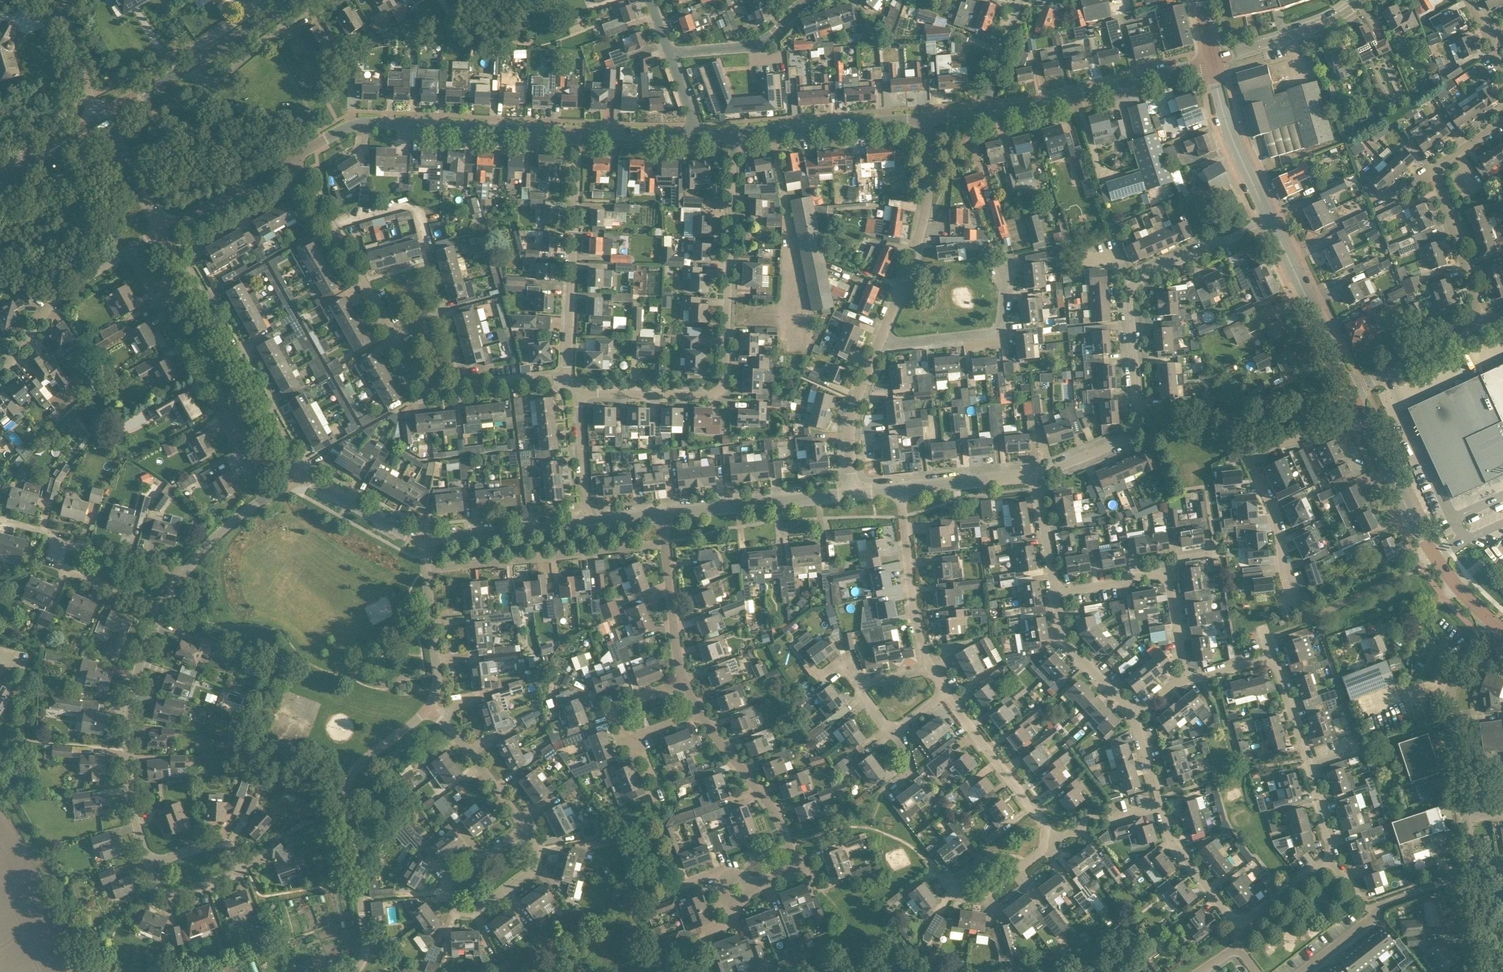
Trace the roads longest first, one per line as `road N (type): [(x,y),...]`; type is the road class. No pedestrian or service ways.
road 1 (residential): [(1361,412),(1254,459),(1301,609),(1310,619),(1434,555)]
road 2 (residential): [(1034,476),(1130,439),(1137,428),(1130,302),(1139,281),(1271,220)]
road 3 (residential): [(567,378),(429,390),(293,159)]
road 4 (residential): [(581,394),(723,392),(735,134)]
road 5 (residential): [(1331,858),(1249,928),(1234,922),(1187,852),(1133,713)]
road 6 (unclassified): [(354,971),(367,952),(350,796),(358,778),(435,707)]
road 7 (residential): [(293,159),(371,123),(579,133)]
road 8 (residential): [(267,498),(121,250)]
road 9 (residential): [(307,476),(166,227)]
road 10 (residential): [(162,610),(144,650),(129,737),(151,865)]
road 11 (residential): [(567,378),(579,133)]
road 12 (residential): [(429,570),(666,542)]
road 13 (residential): [(986,113),(1214,61)]
road 14 (residential): [(881,343),(925,222),(925,118)]
road 15 (unclassified): [(1466,820),(1449,694),(1491,622)]
road 16 (residential): [(1331,858),(1273,663)]
road 17 (track): [(0,798),(33,837),(90,971)]
road 18 (residential): [(151,865),(216,842),(234,852),(237,872),(229,879),(174,897),(159,891)]
road 19 (residential): [(881,343),(998,332),(1011,257)]
road 20 (unclassified): [(665,517),(857,496)]
road 21 (residential): [(735,134),(925,118)]
road 22 (secondary): [(1352,392),(1271,220)]
road 23 (residential): [(181,72),(217,81),(342,0)]
road 24 (residential): [(799,869),(769,801),(701,714)]
road 25 (residential): [(932,671),(908,490)]
road 26 (unclassified): [(420,544),(592,525)]
road 27 (residential): [(1048,832),(947,693)]
road 28 (secondary): [(1271,220),(1225,113),(1214,61)]
road 29 (residential): [(0,360),(60,286),(121,250)]
road 30 (residential): [(1214,61),(1337,22),(1364,0)]
road 31 (residential): [(668,54),(765,41),(814,0)]
road 32 (residential): [(1481,325),(1435,171)]
road 33 (secondary): [(1434,555),(1361,412)]
road 34 (residential): [(857,496),(857,411),(881,343)]
road 35 (residential): [(521,832),(435,707)]
road 36 (residential): [(1133,713),(1060,633),(1053,591)]
road 37 (residential): [(449,899),(459,912),(476,912),(531,874),(538,860),(521,832)]
road 38 (residential): [(1352,392),(1481,325)]
road 39 (residential): [(166,227),(293,159)]
road 40 (residential): [(687,683),(666,542)]
road 41 (residential): [(162,610),(56,564),(61,541)]
road 42 (secondary): [(181,72),(300,0)]
road 43 (unclassified): [(435,707),(441,684),(429,570)]
road 44 (residential): [(681,888),(708,881),(715,900),(799,869)]
road 45 (residential): [(273,0),(173,59),(175,76)]
road 46 (residential): [(420,544),(307,476)]
road 47 (residential): [(592,525),(581,394)]
road 48 (residential): [(61,541),(184,575)]
road 49 (unclassified): [(908,490),(1034,476)]

